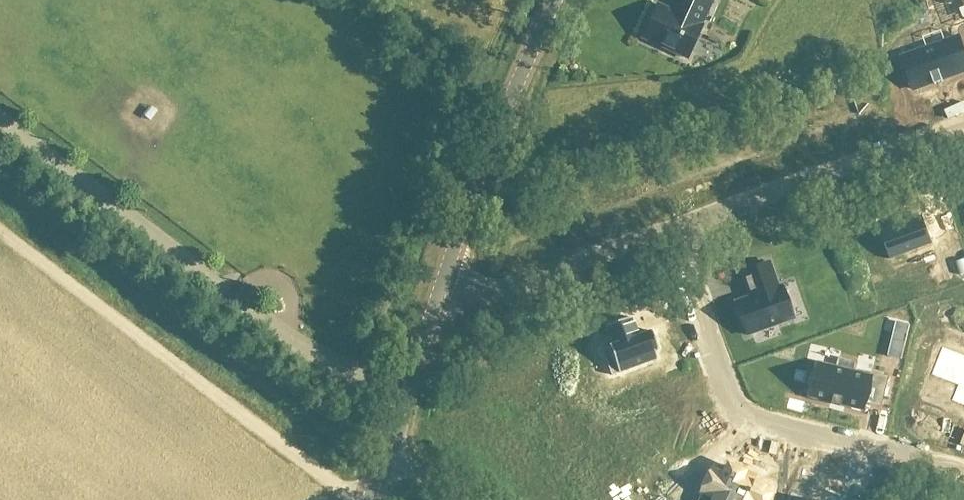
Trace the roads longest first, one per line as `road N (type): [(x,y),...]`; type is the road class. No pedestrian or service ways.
road 1 (unclassified): [(407,390),(318,358),(0,126)]
road 2 (unclassified): [(354,499),(0,236)]
road 3 (residential): [(963,471),(741,416),(671,231)]
road 4 (tertiary): [(440,297),(474,190),(560,0)]
road 5 (residential): [(671,231),(963,126)]
road 6 (residential): [(440,297),(478,301),(671,231)]

